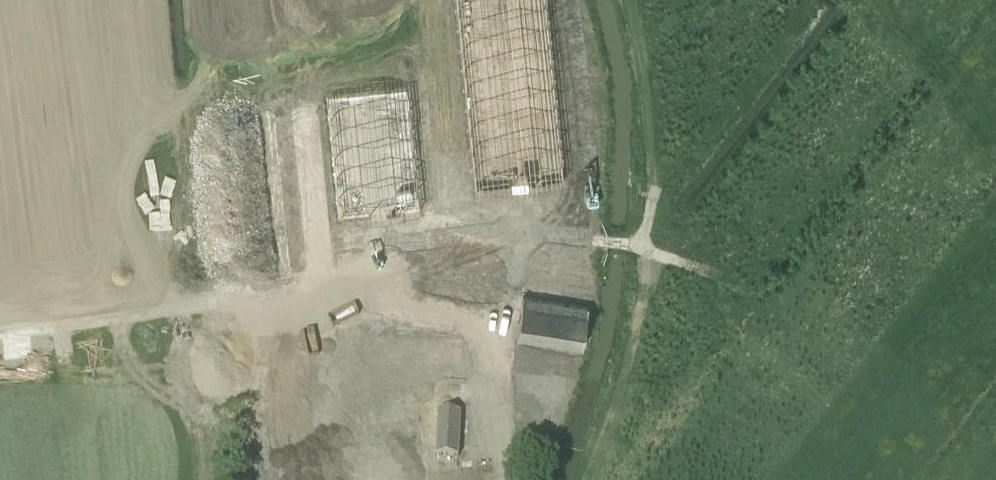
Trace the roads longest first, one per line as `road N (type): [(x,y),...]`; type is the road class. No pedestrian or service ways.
road 1 (track): [(330,282),(423,223),(636,245),(703,269)]
road 2 (track): [(330,282),(0,332)]
road 3 (track): [(590,479),(622,401),(646,248)]

